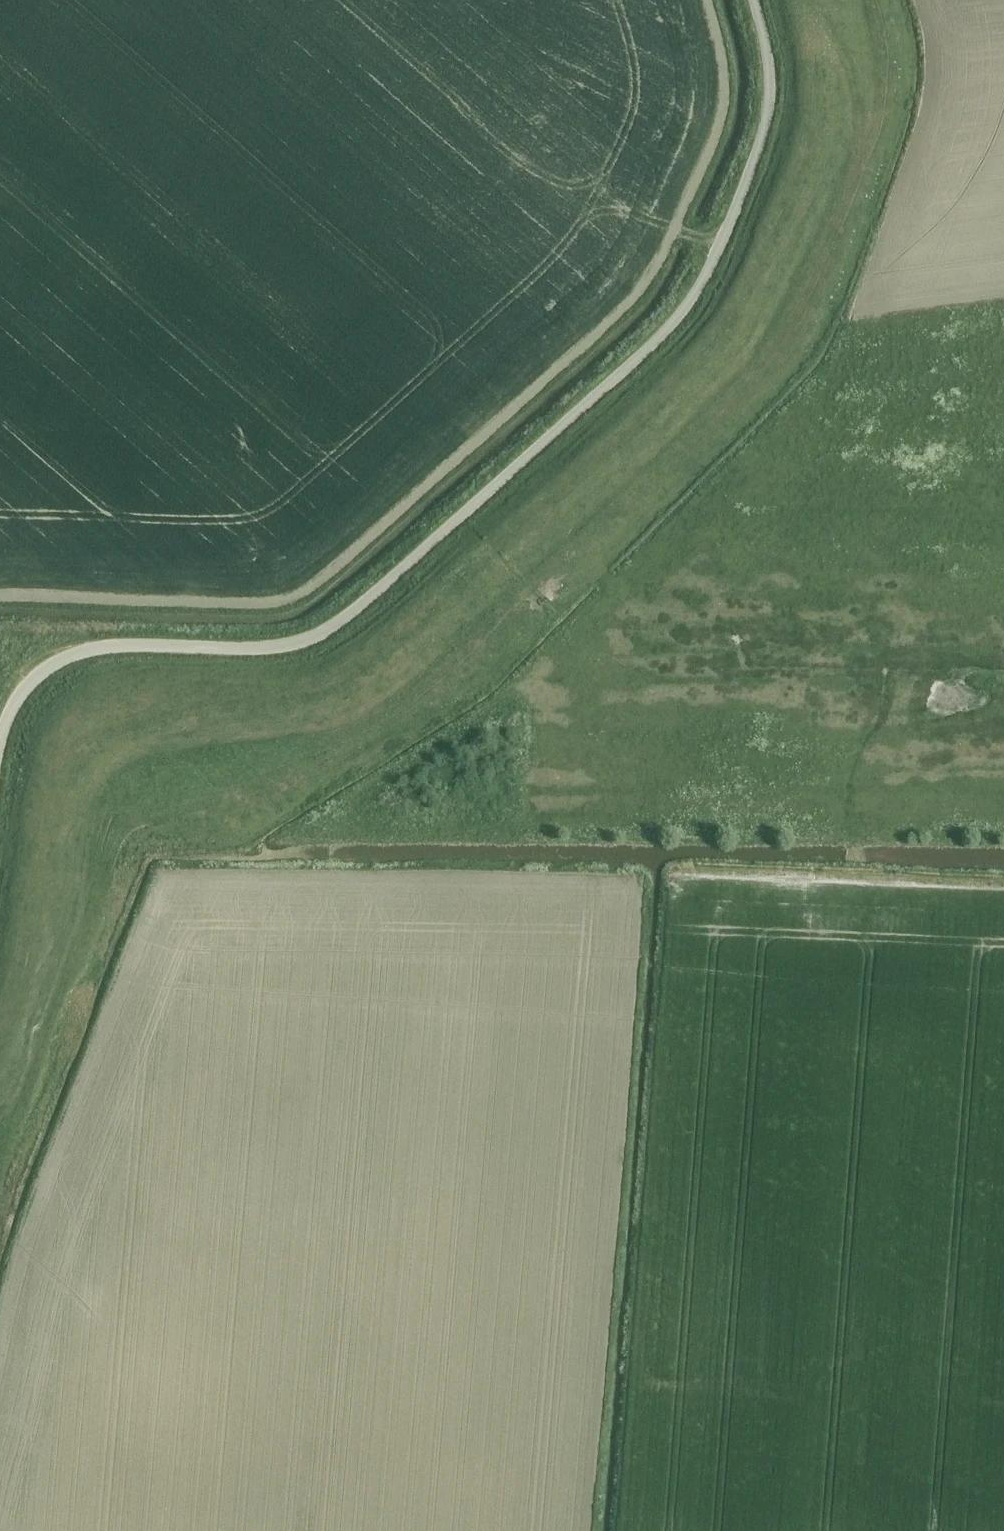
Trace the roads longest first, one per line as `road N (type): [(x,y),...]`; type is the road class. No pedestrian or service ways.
road 1 (unclassified): [(0,739),(15,700),(48,662),(101,646),(298,644),(340,623),(644,352),(688,302),(757,156),(770,102),(753,0)]

